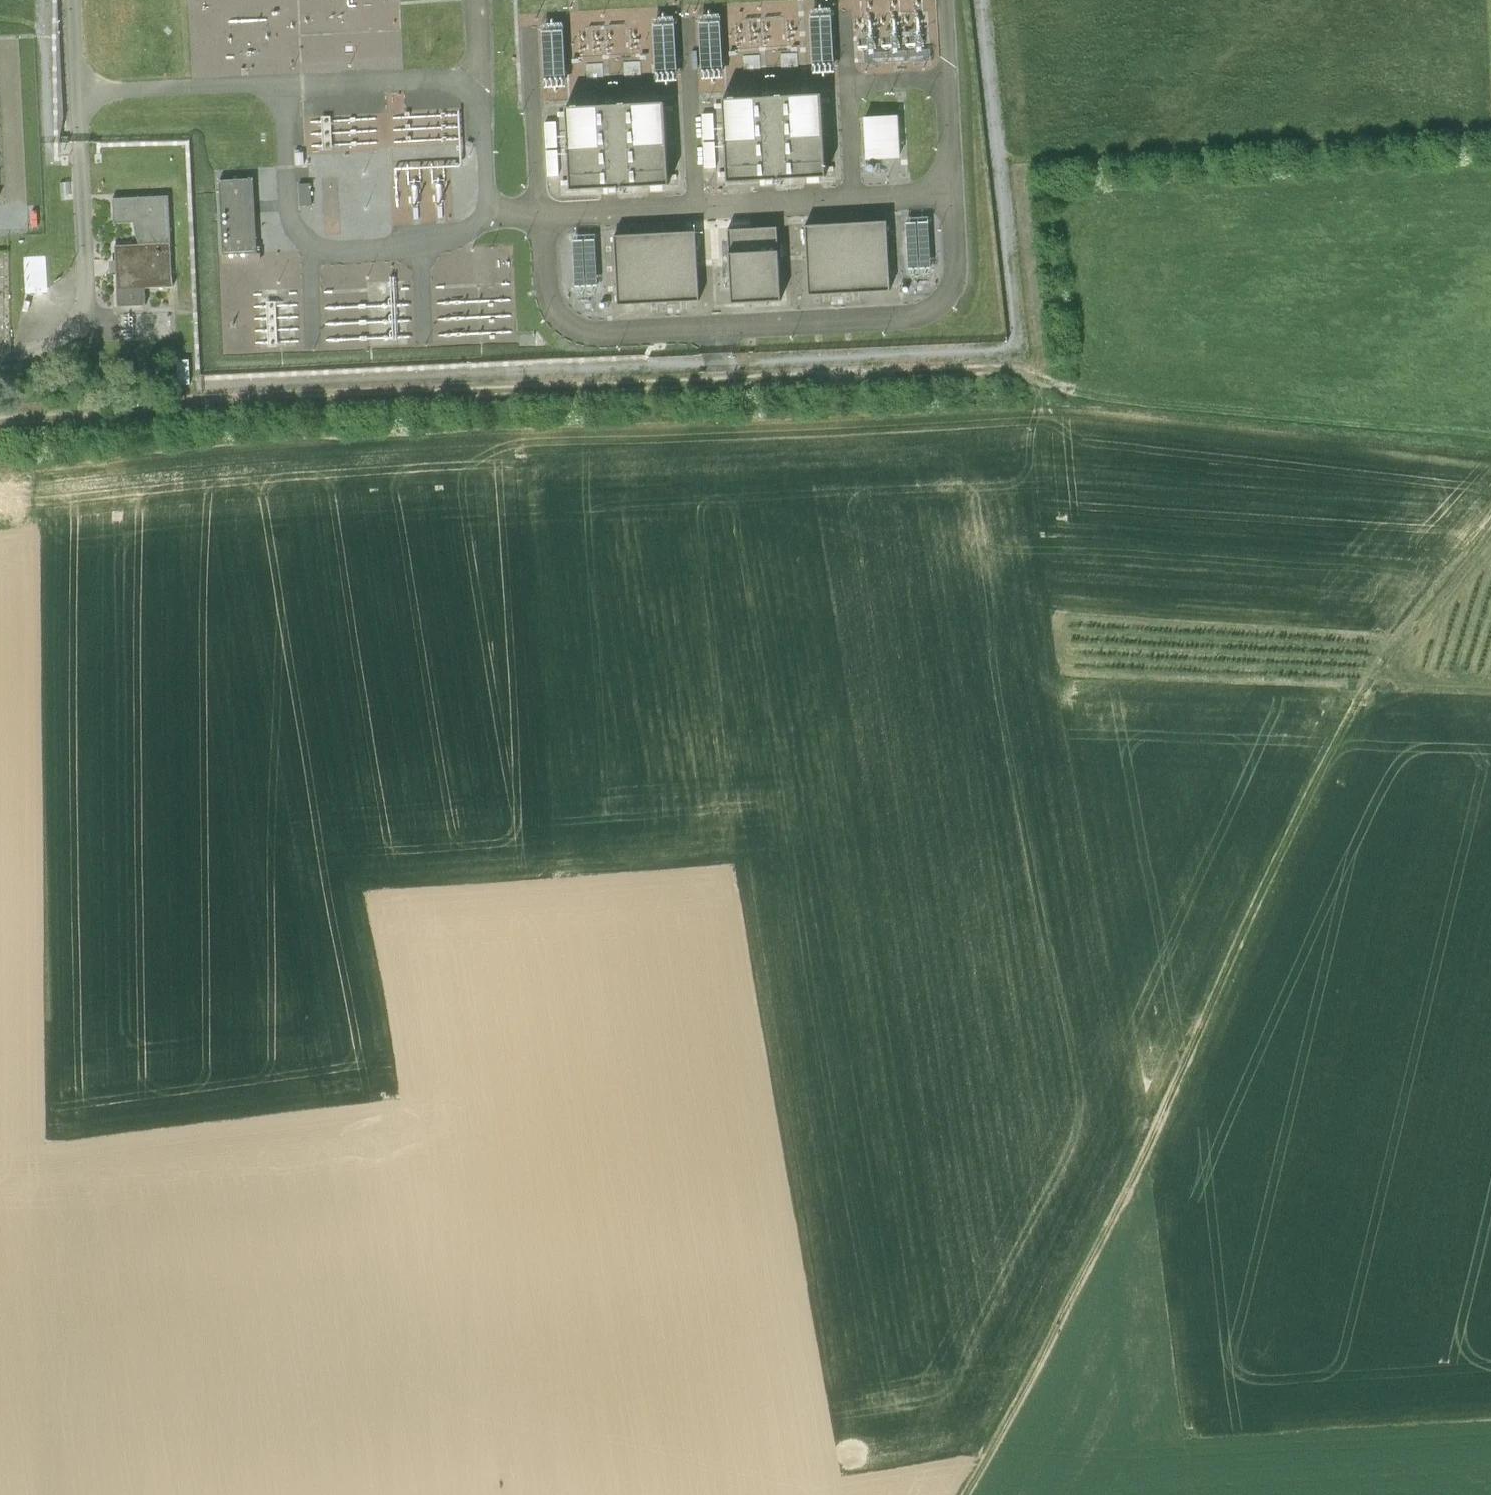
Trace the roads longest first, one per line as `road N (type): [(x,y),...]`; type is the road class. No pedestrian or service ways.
road 1 (track): [(963,1494),(1162,1118),(1367,677),(1490,522)]
road 2 (track): [(0,421),(216,402),(1027,366)]

